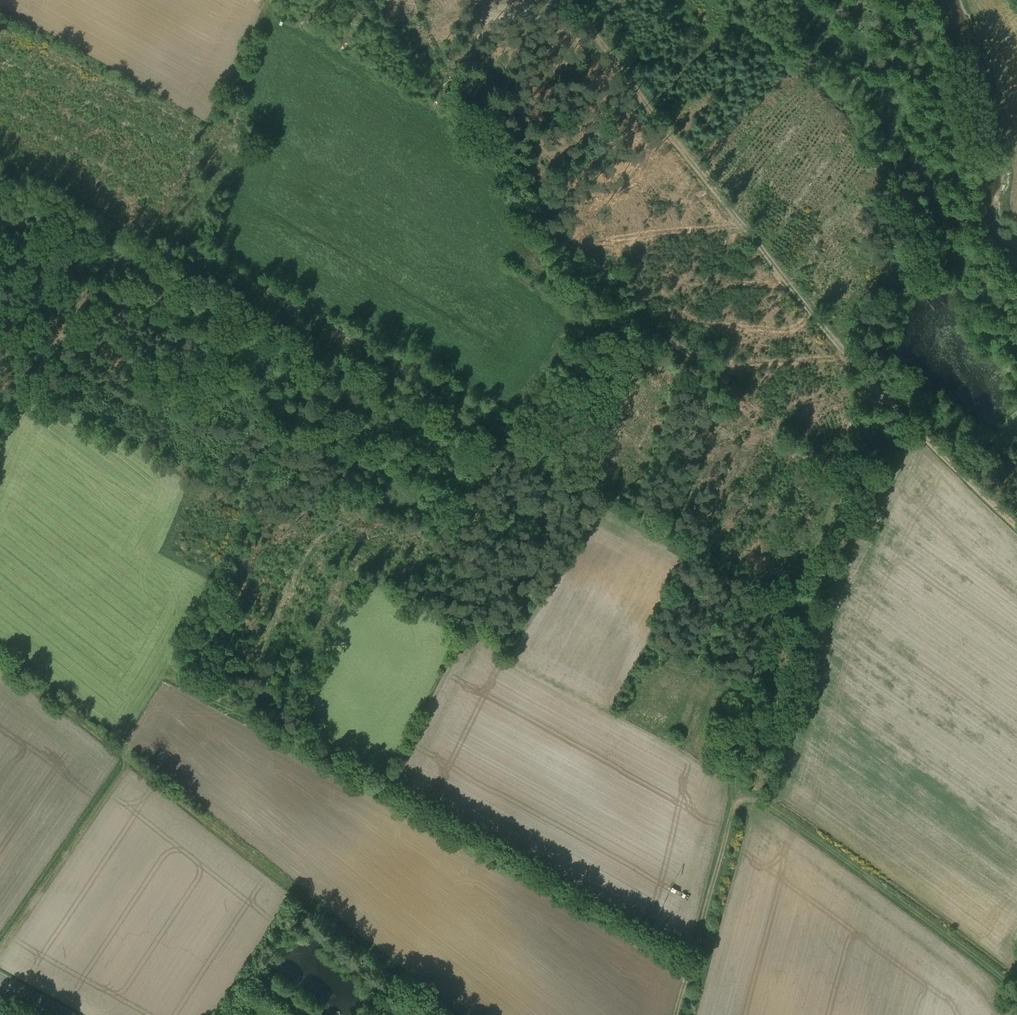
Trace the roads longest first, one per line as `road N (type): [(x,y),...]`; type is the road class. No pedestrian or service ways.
road 1 (track): [(1016,528),(878,399),(564,0)]
road 2 (track): [(674,1014),(741,792),(772,801),(1016,991)]

